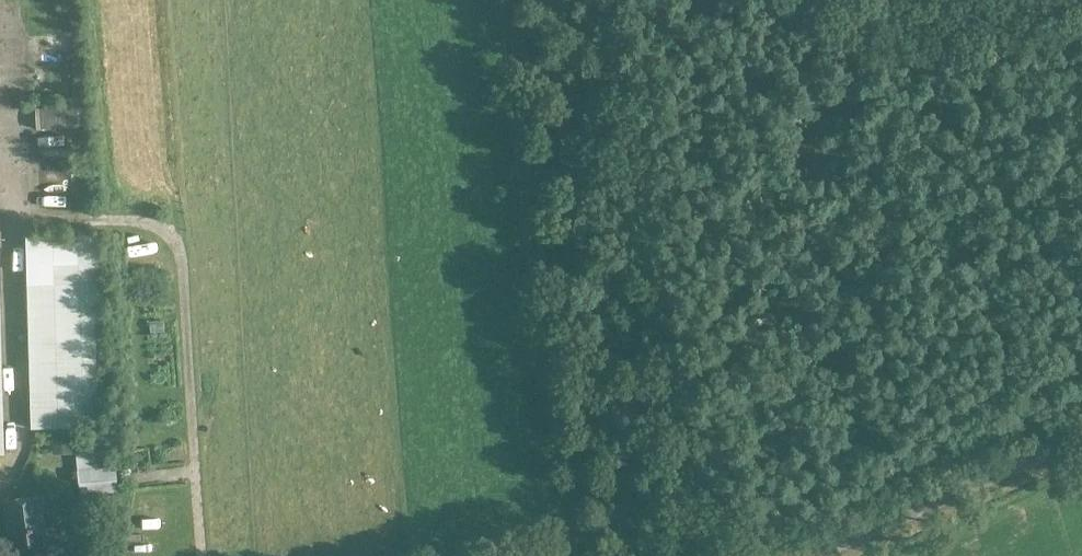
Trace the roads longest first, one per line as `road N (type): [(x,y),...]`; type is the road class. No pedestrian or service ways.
road 1 (track): [(599,0),(696,456),(703,474),(784,555)]
road 2 (tertiary): [(812,555),(1081,432)]

